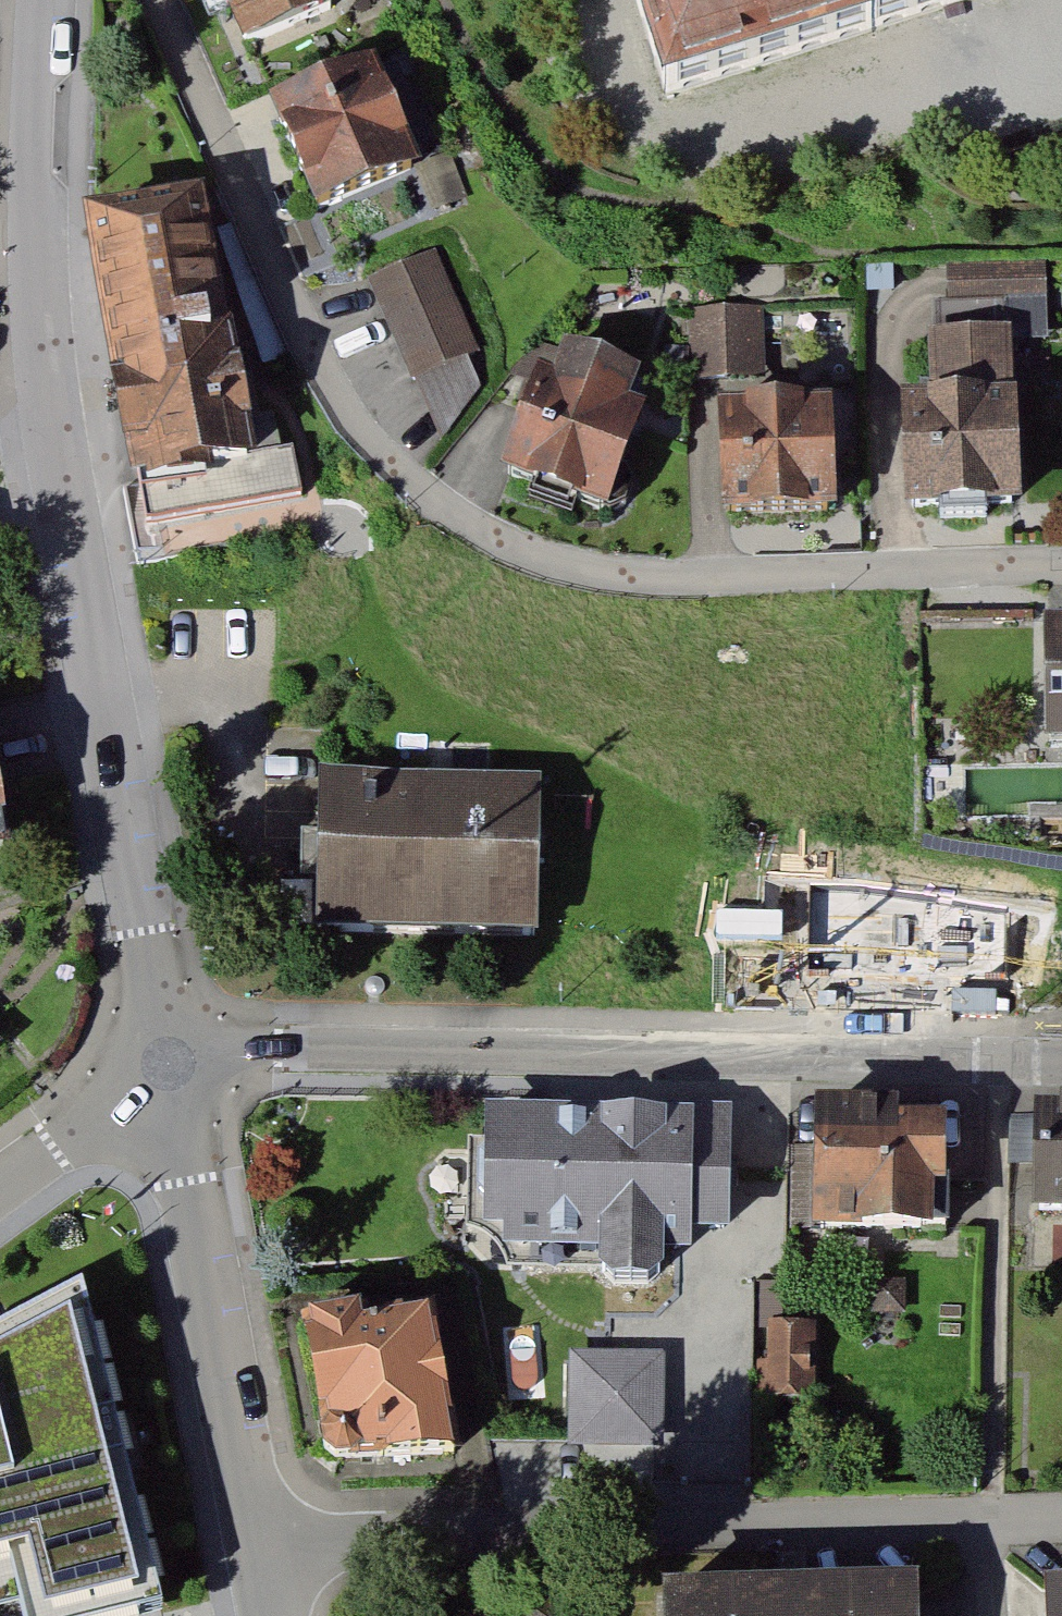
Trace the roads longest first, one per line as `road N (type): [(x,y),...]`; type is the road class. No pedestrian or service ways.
road 1 (residential): [(160,0),(335,393),(406,479),(453,513),(536,554),(651,578),(1061,566)]
road 2 (residential): [(1061,1062),(274,1054),(168,1063)]
road 3 (residential): [(1061,1520),(254,1550)]
road 4 (residential): [(168,1063),(52,438)]
road 5 (residential): [(254,1550),(168,1063)]
road 6 (residential): [(52,438),(39,332),(33,124),(44,0)]
road 7 (residential): [(0,1185),(168,1063)]

